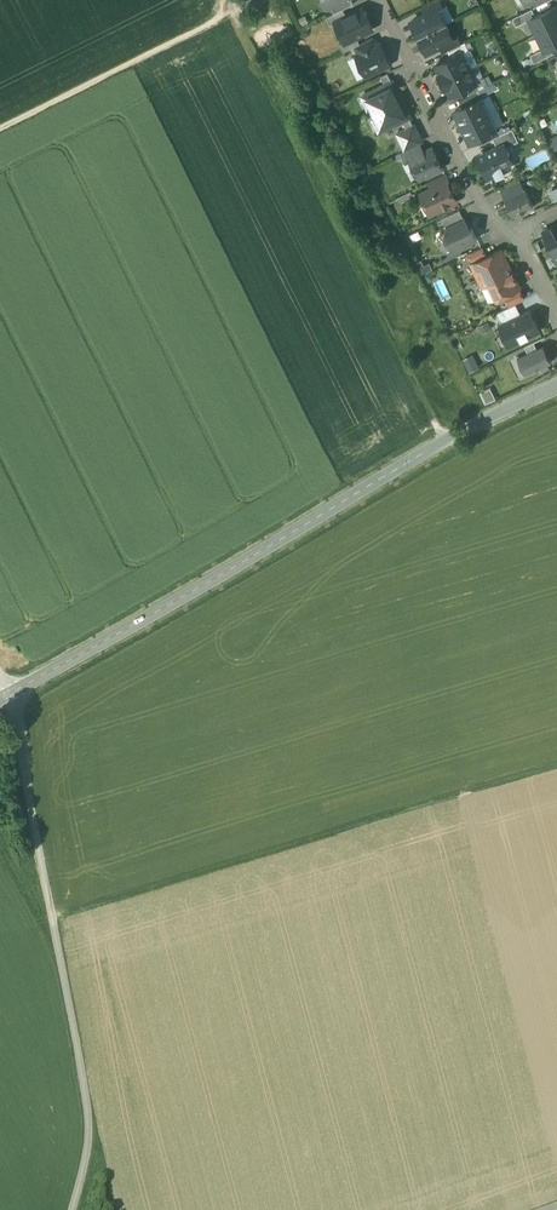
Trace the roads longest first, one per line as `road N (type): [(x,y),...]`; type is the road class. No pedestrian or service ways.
road 1 (secondary): [(556,388),(445,442),(0,700)]
road 2 (track): [(54,918),(556,766)]
road 3 (track): [(73,1209),(88,1147),(87,1105),(8,696)]
road 4 (track): [(445,442),(231,13)]
road 5 (residential): [(519,230),(489,220),(380,0)]
road 6 (track): [(0,128),(231,13)]

